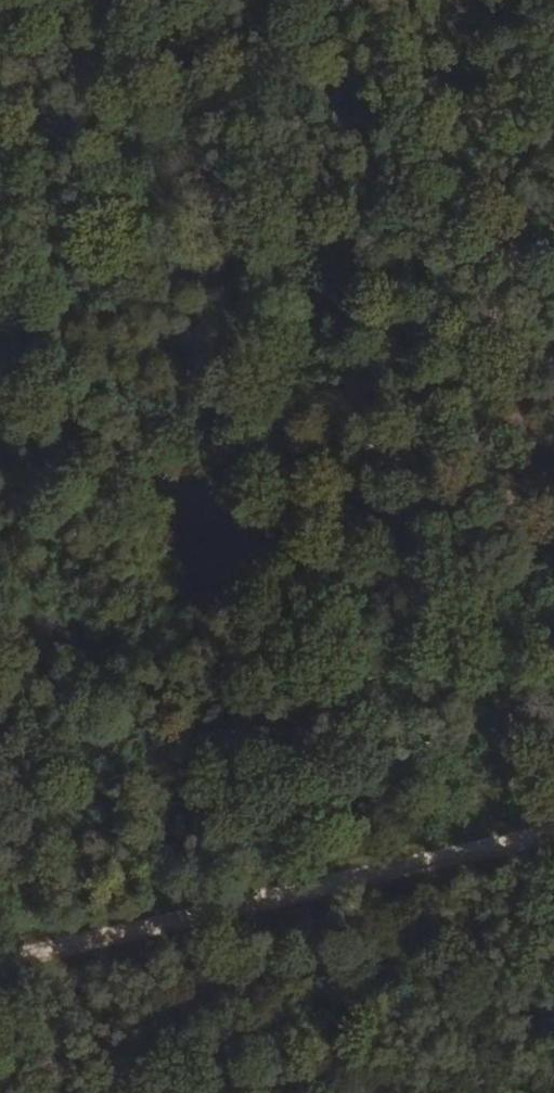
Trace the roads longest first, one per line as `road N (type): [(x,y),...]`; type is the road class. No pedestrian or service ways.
road 1 (track): [(0,960),(553,828)]

